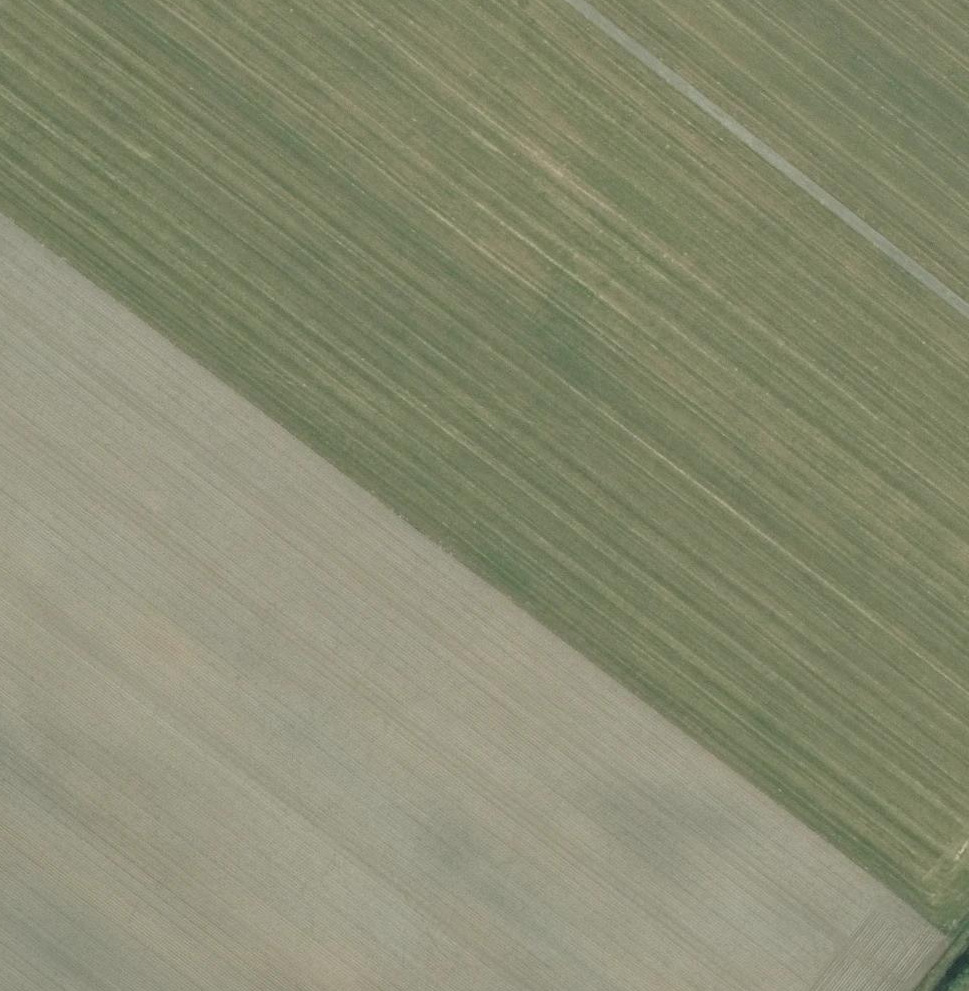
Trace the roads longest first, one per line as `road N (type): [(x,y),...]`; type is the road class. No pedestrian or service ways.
road 1 (track): [(968,313),(574,0)]

